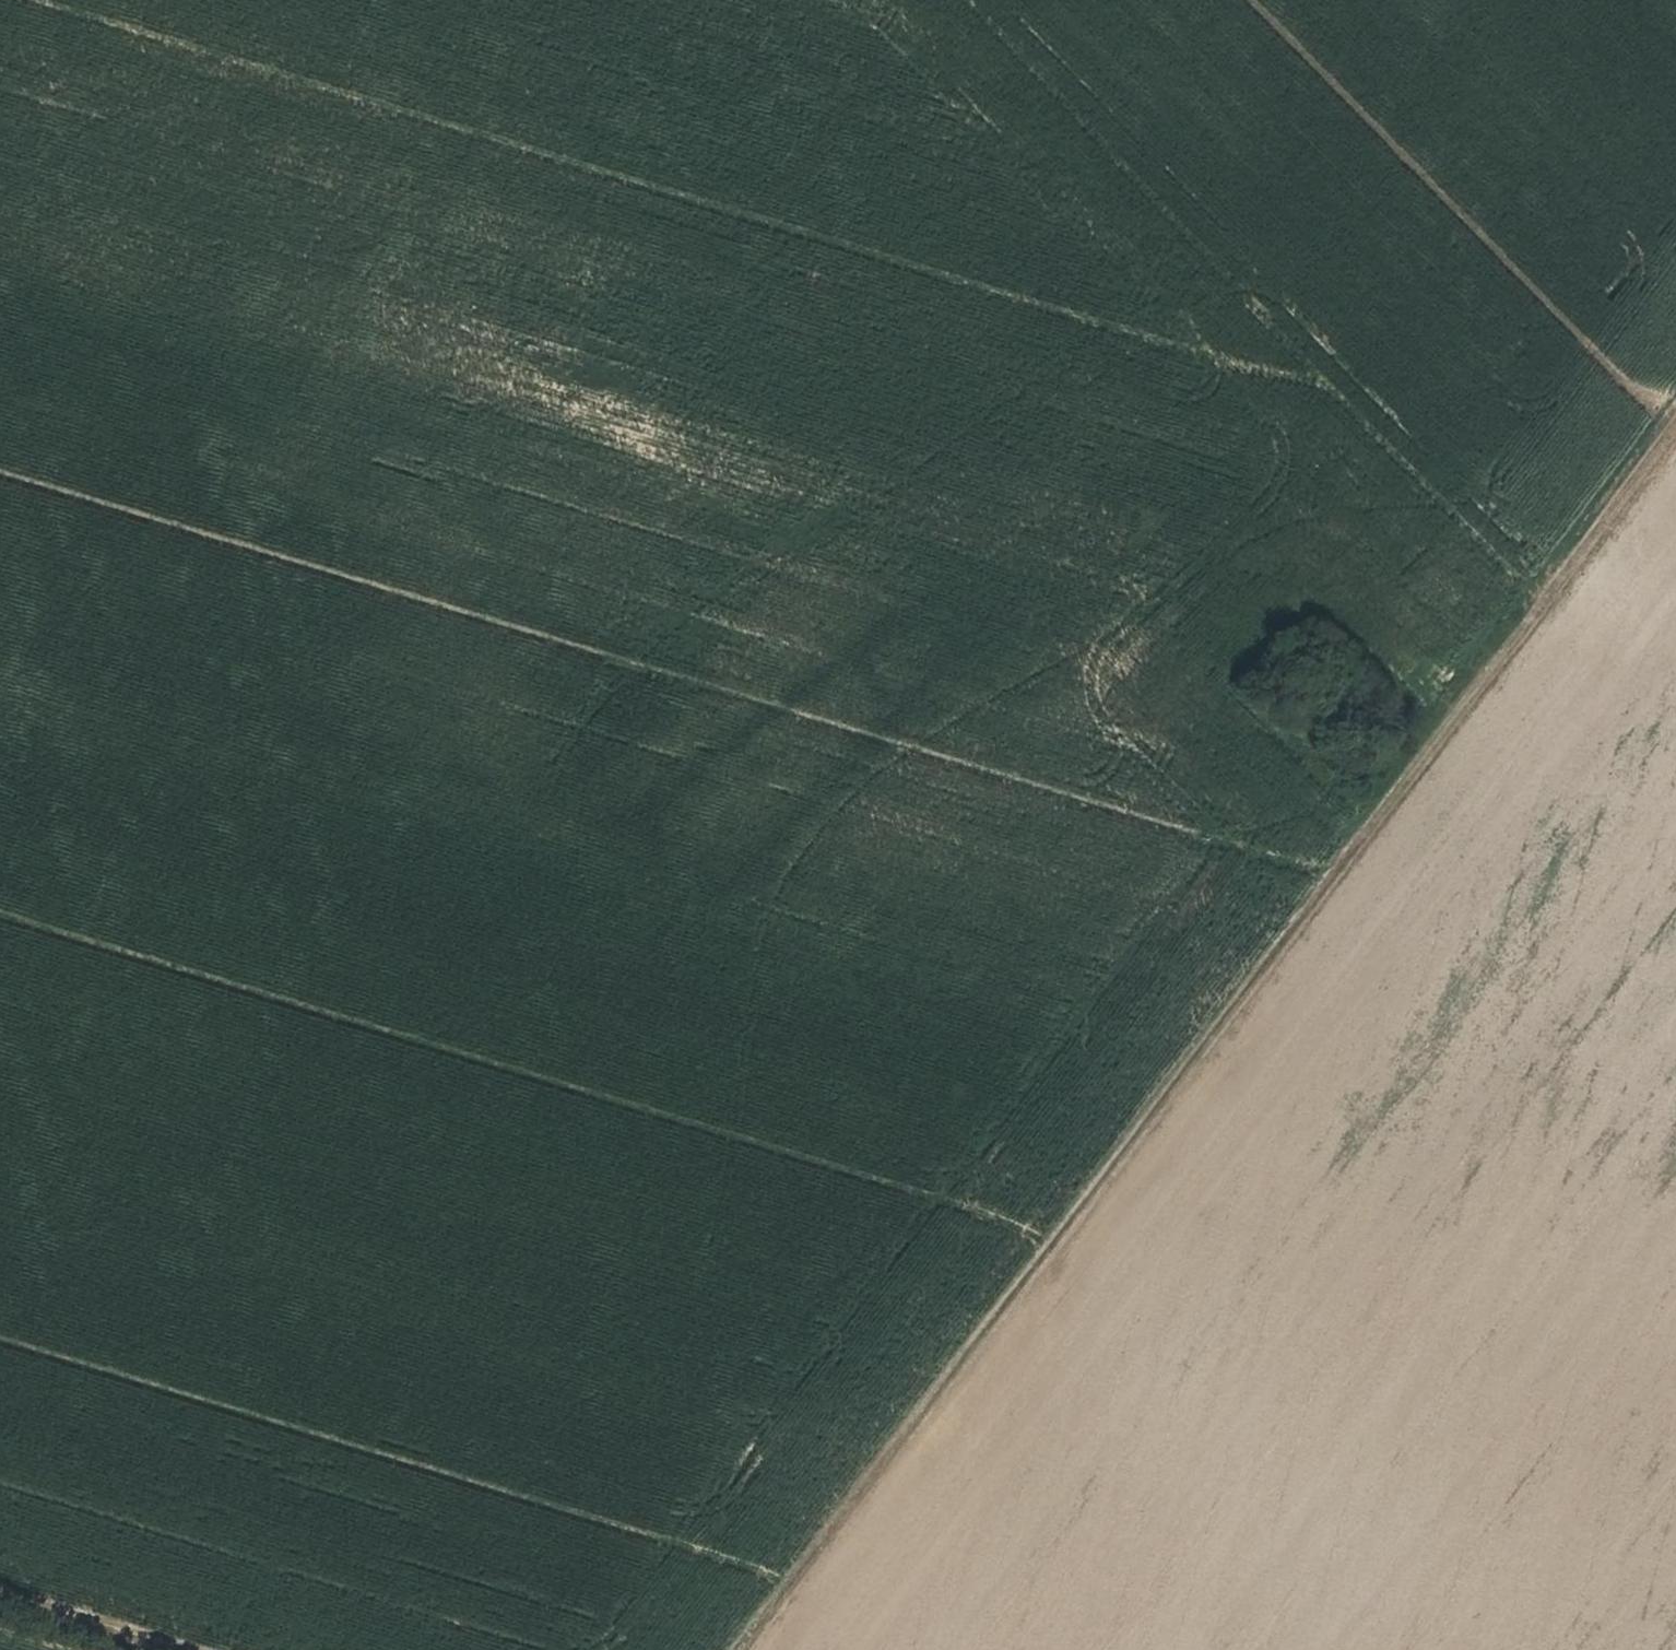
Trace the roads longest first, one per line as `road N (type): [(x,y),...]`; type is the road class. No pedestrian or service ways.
road 1 (track): [(1675,427),(736,1649)]
road 2 (track): [(139,1649),(0,1608)]

